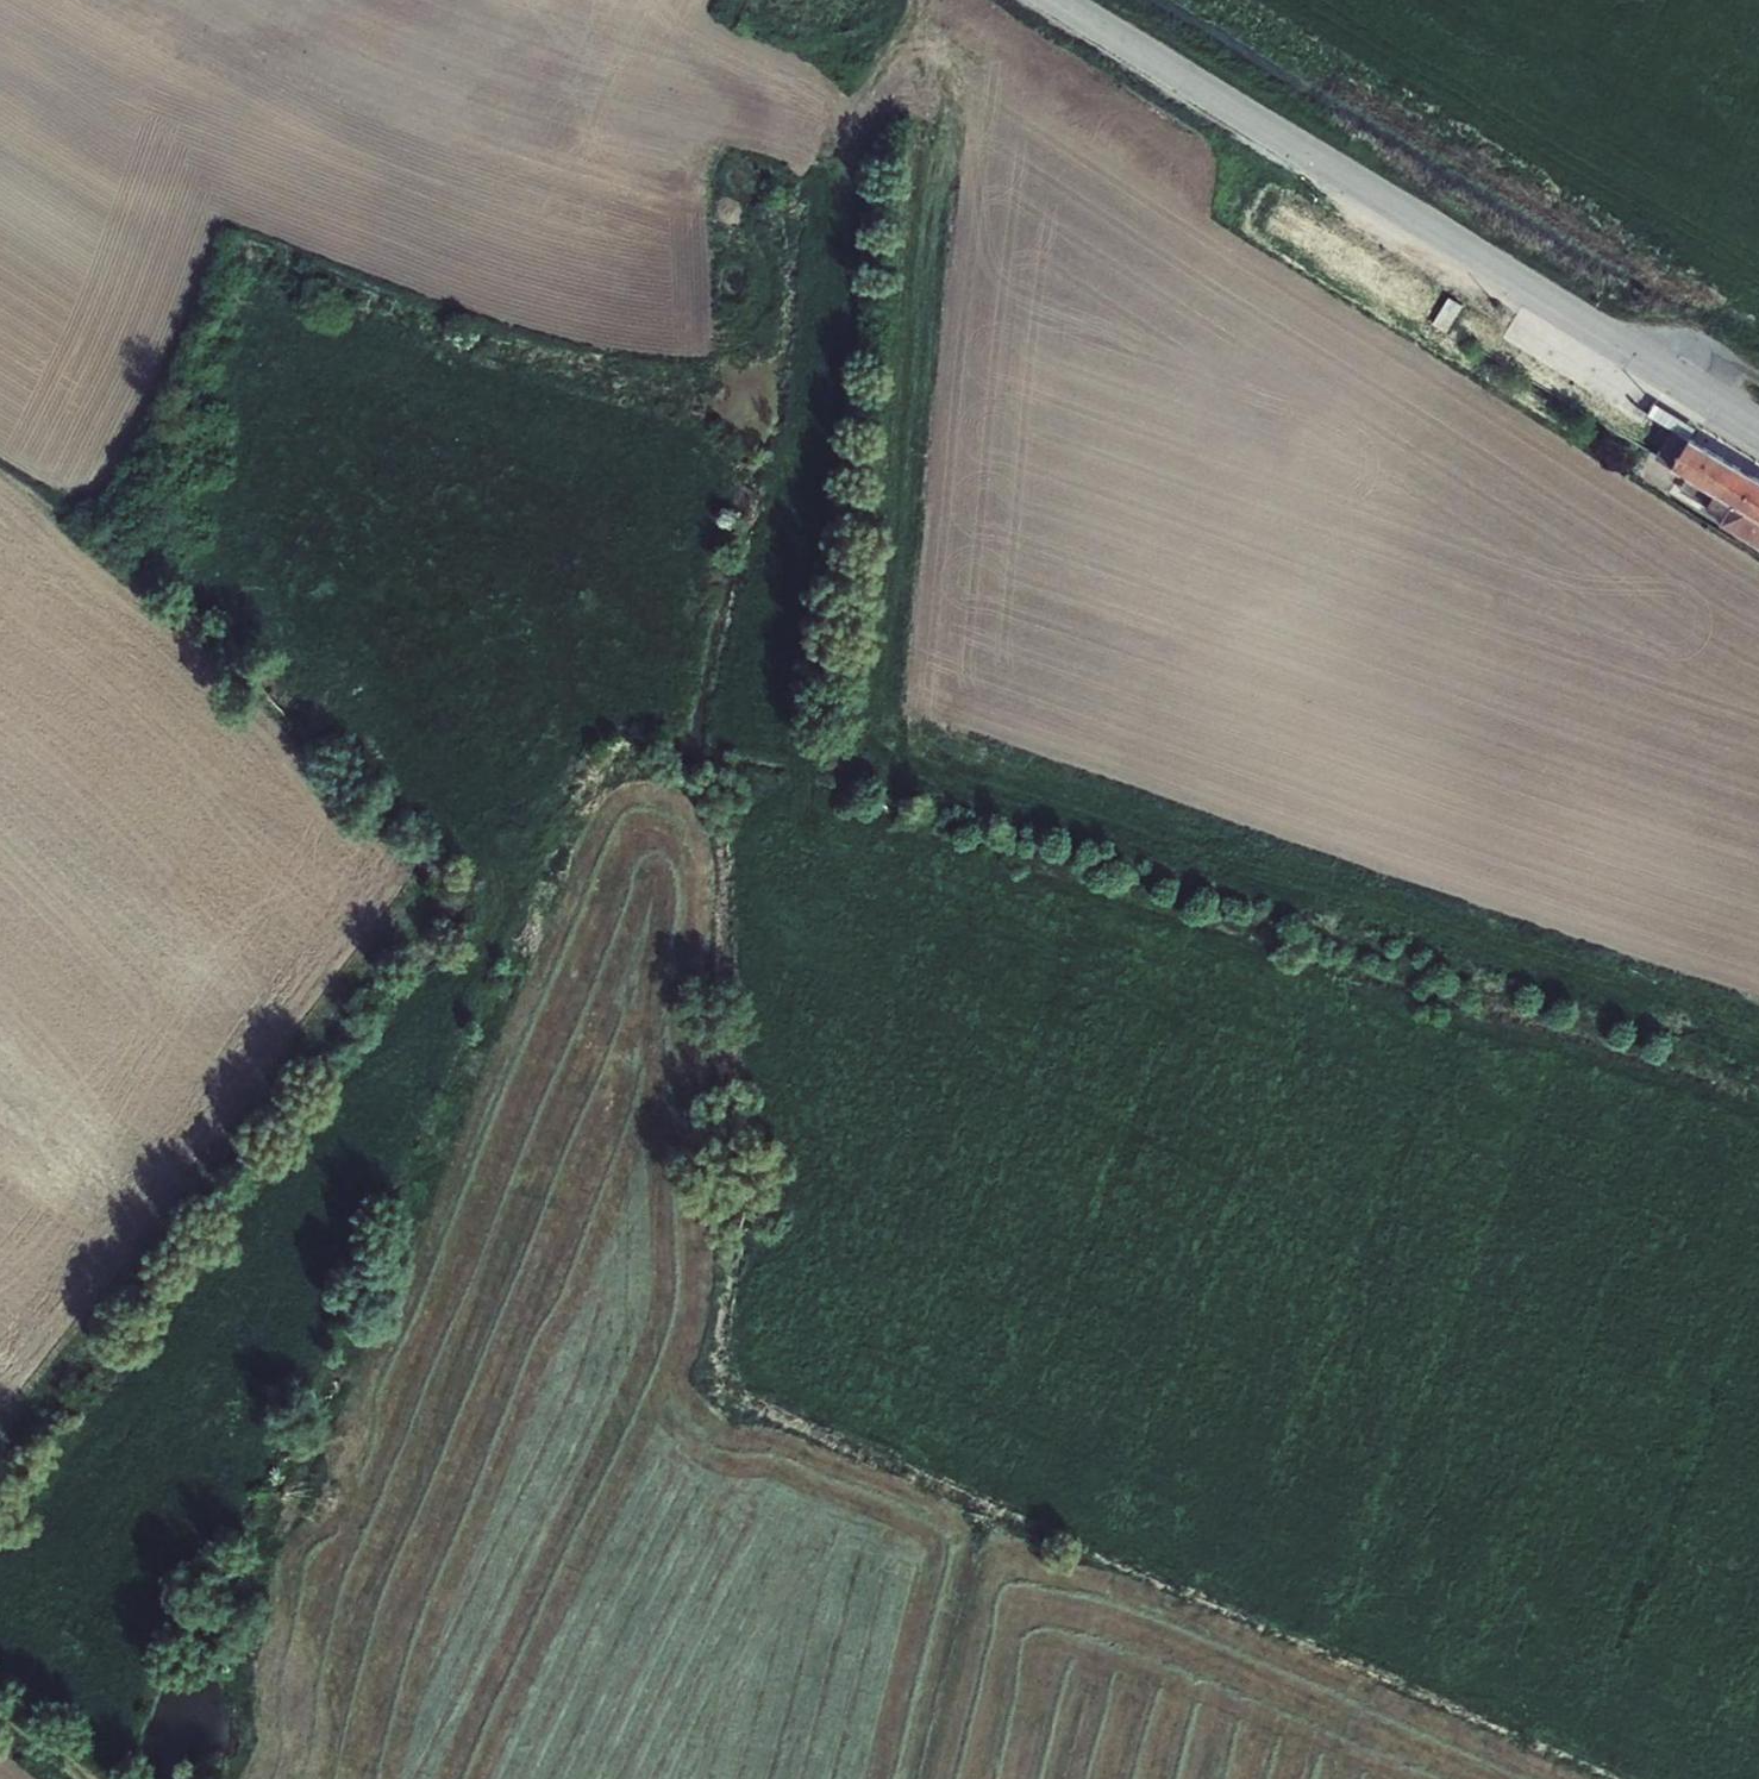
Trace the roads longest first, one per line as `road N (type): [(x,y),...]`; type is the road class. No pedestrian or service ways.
road 1 (secondary): [(1758,420),(1063,0)]

